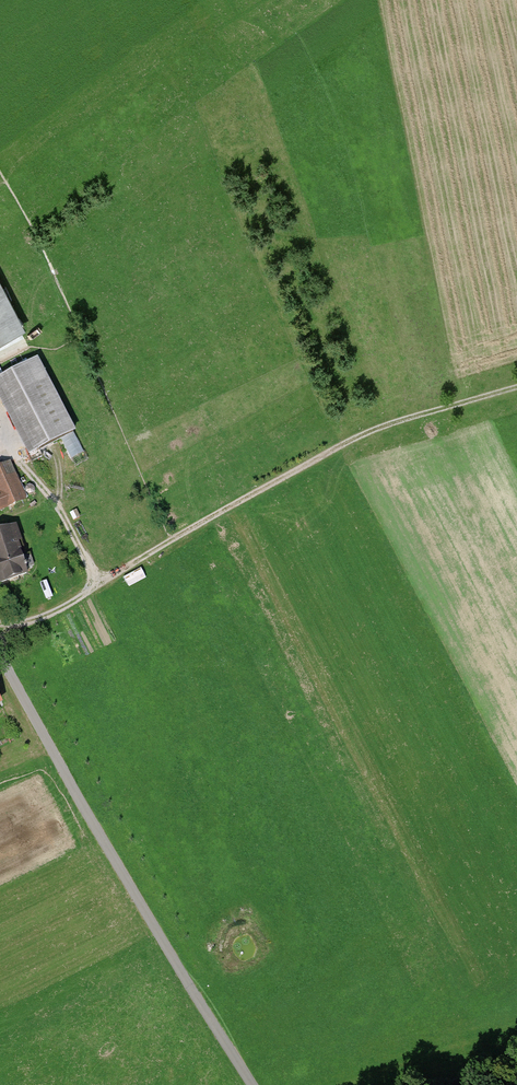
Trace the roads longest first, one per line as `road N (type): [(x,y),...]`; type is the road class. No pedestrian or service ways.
road 1 (track): [(0,623),(60,610),(353,438),(516,388)]
road 2 (unclassified): [(251,1084),(0,659)]
road 3 (track): [(41,472),(87,567),(110,579)]

